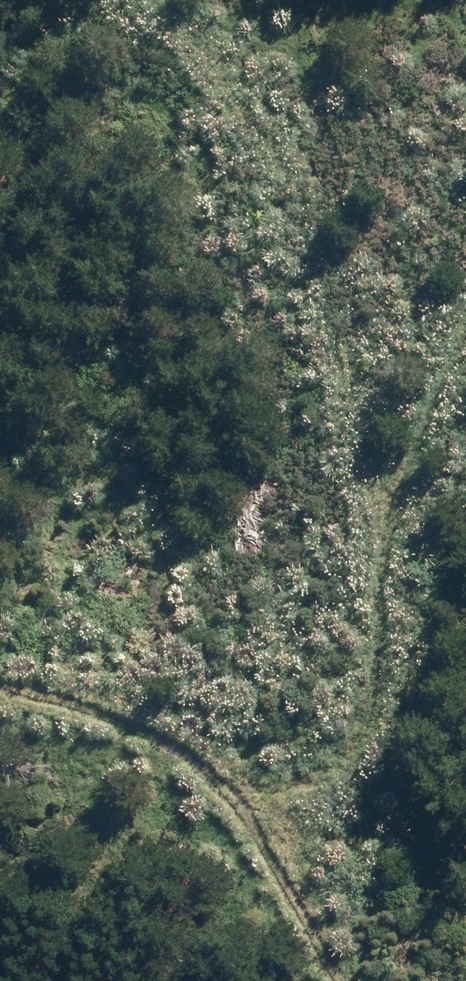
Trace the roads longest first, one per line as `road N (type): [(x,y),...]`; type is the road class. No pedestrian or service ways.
road 1 (track): [(264,827),(350,725),(384,546),(327,264),(151,0)]
road 2 (track): [(0,690),(135,732),(264,827),(334,980)]
road 3 (track): [(384,546),(465,356)]

